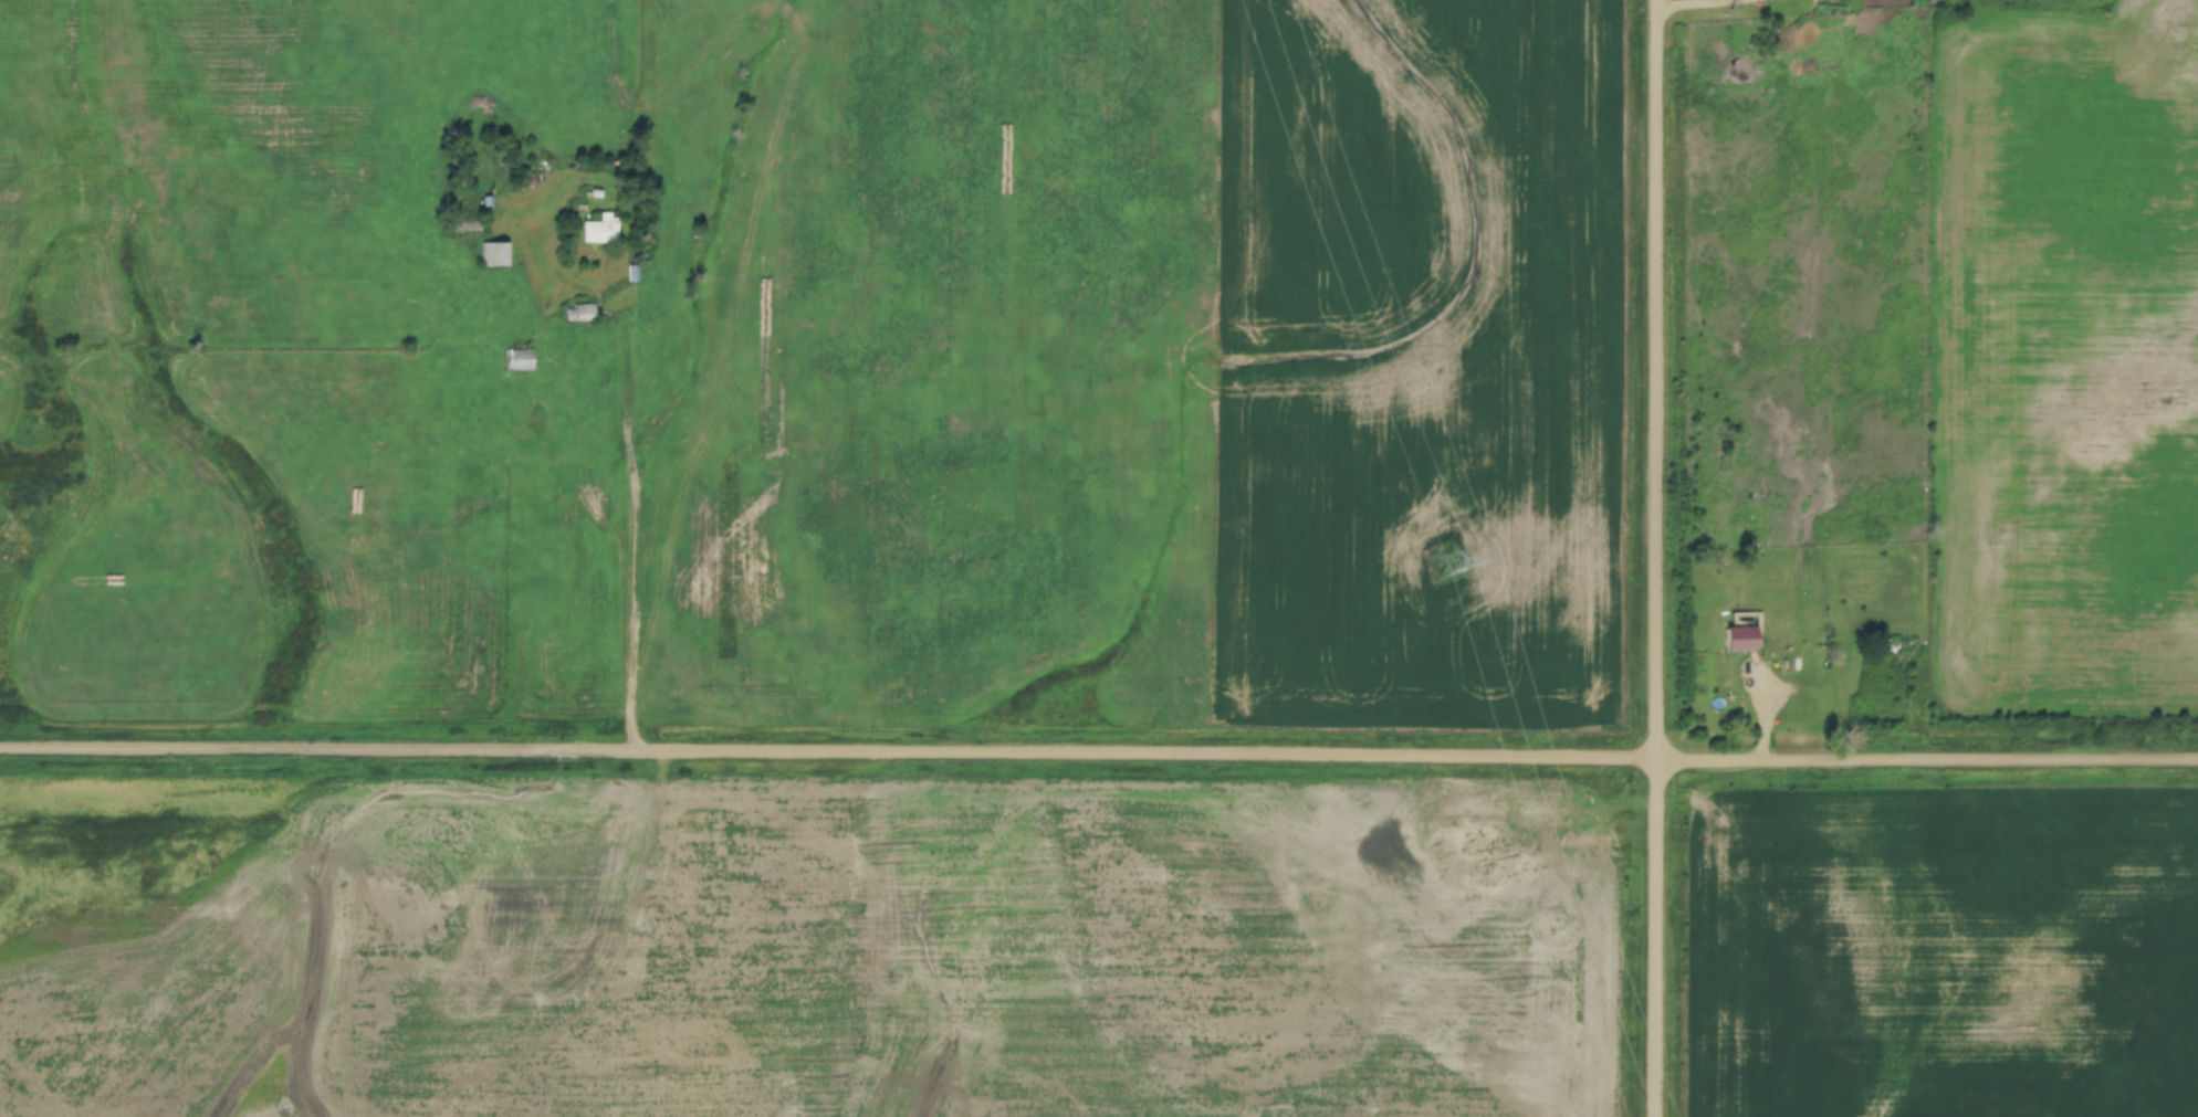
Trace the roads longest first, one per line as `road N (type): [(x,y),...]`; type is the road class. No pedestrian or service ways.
road 1 (track): [(0,764),(2197,757)]
road 2 (track): [(1650,1116),(1654,0)]

